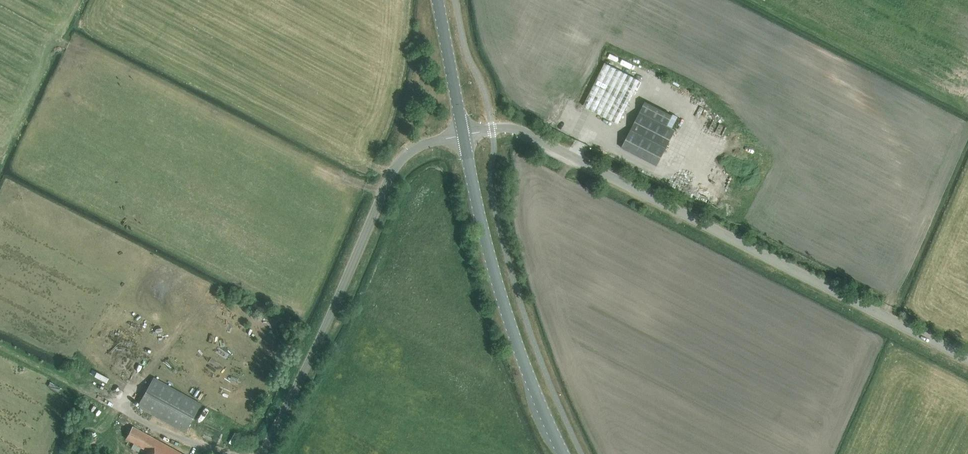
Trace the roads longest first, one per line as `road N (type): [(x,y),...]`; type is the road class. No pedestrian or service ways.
road 1 (tertiary): [(967,360),(525,133),(463,134)]
road 2 (unclassified): [(262,453),(390,173),(418,148),(463,134)]
road 3 (tertiary): [(562,453),(513,339),(463,134)]
road 4 (tertiary): [(463,134),(437,0)]

